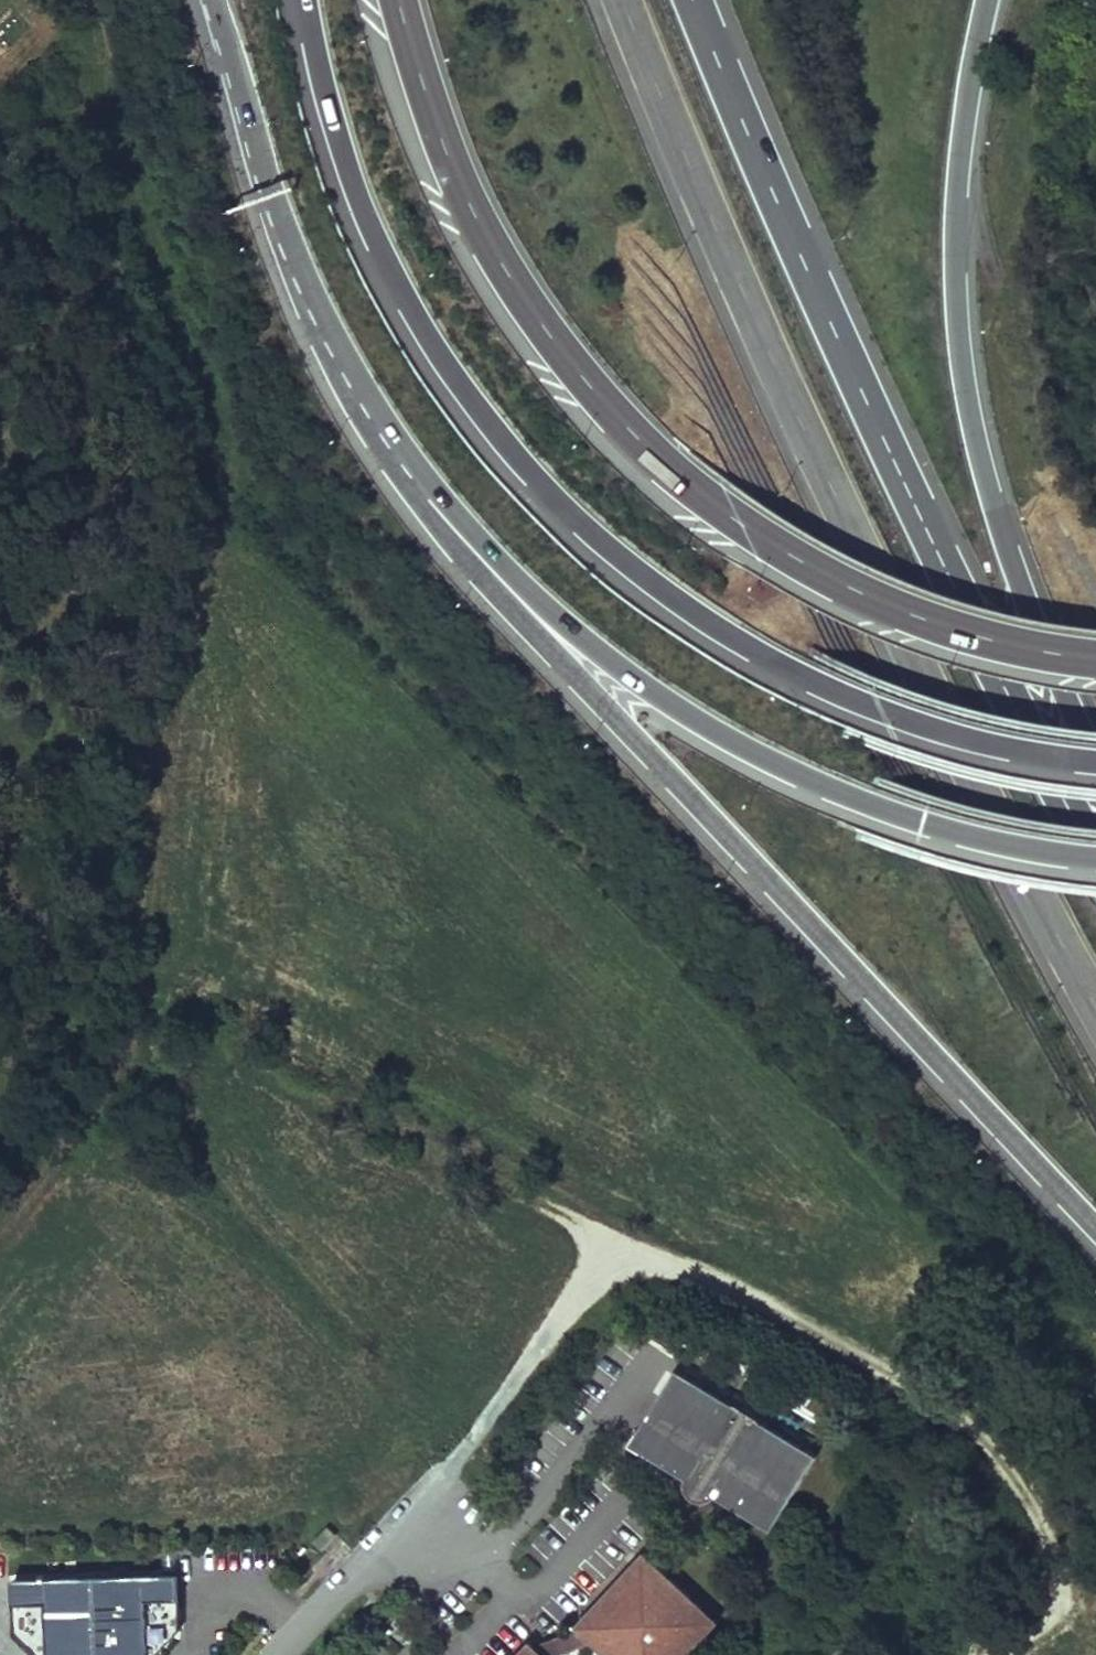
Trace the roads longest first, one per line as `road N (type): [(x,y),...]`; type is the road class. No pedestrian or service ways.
road 1 (motorway): [(307,0),(332,127),(391,277),(466,398),(544,489),(654,586),(752,651),(956,735),(1095,761)]
road 2 (motorway): [(623,0),(826,495),(956,756),(1095,1005)]
road 3 (track): [(128,1050),(144,825),(167,649),(221,354),(126,151),(73,0)]
road 4 (motorway): [(398,0),(435,127),(478,228),(576,376),(689,489),(746,530),(900,611),(980,638),(1095,659)]
road 5 (motorway): [(429,491),(480,577),(1095,1228)]
road 6 (track): [(388,1535),(632,1243),(989,1435),(1043,1520),(1078,1608)]
road 7 (motorway): [(1095,857),(1020,724),(905,485),(695,0)]
road 8 (motorway): [(1095,763),(1017,576),(965,374),(961,165),(991,0)]
road 9 (track): [(632,1243),(267,1053),(189,1027),(128,1050),(98,1108),(0,1232)]
road 10 (motorway): [(429,491),(586,646),(715,736),(919,827),(1095,857)]
road 11 (motorway): [(213,0),(283,224),(322,316),(429,491)]
road 12 (unclassified): [(276,1654),(388,1535),(438,1574)]

